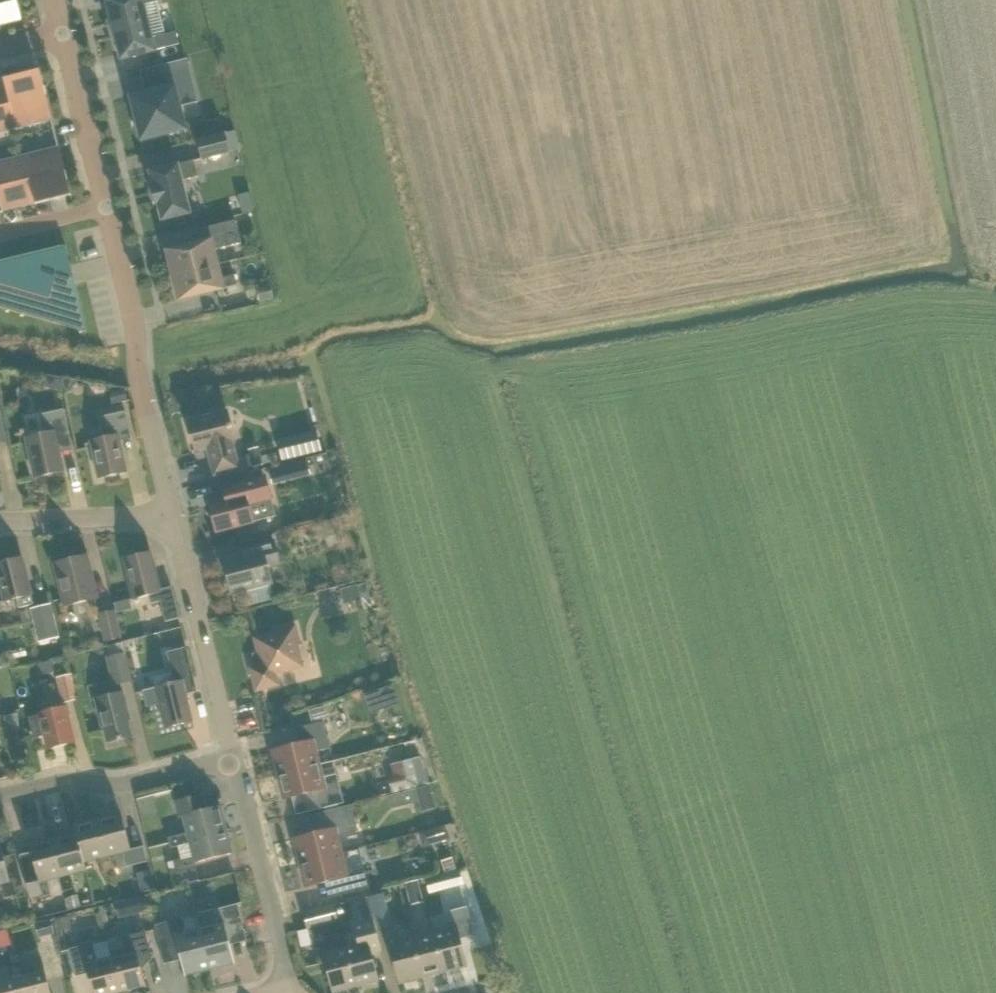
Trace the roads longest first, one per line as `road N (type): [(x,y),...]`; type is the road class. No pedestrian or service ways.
road 1 (residential): [(234,758),(170,514)]
road 2 (residential): [(0,796),(58,782),(122,784),(234,758)]
road 3 (residential): [(288,989),(234,758)]
road 4 (residential): [(110,211),(155,427)]
road 5 (residential): [(63,42),(110,211)]
road 6 (residential): [(0,521),(170,514)]

